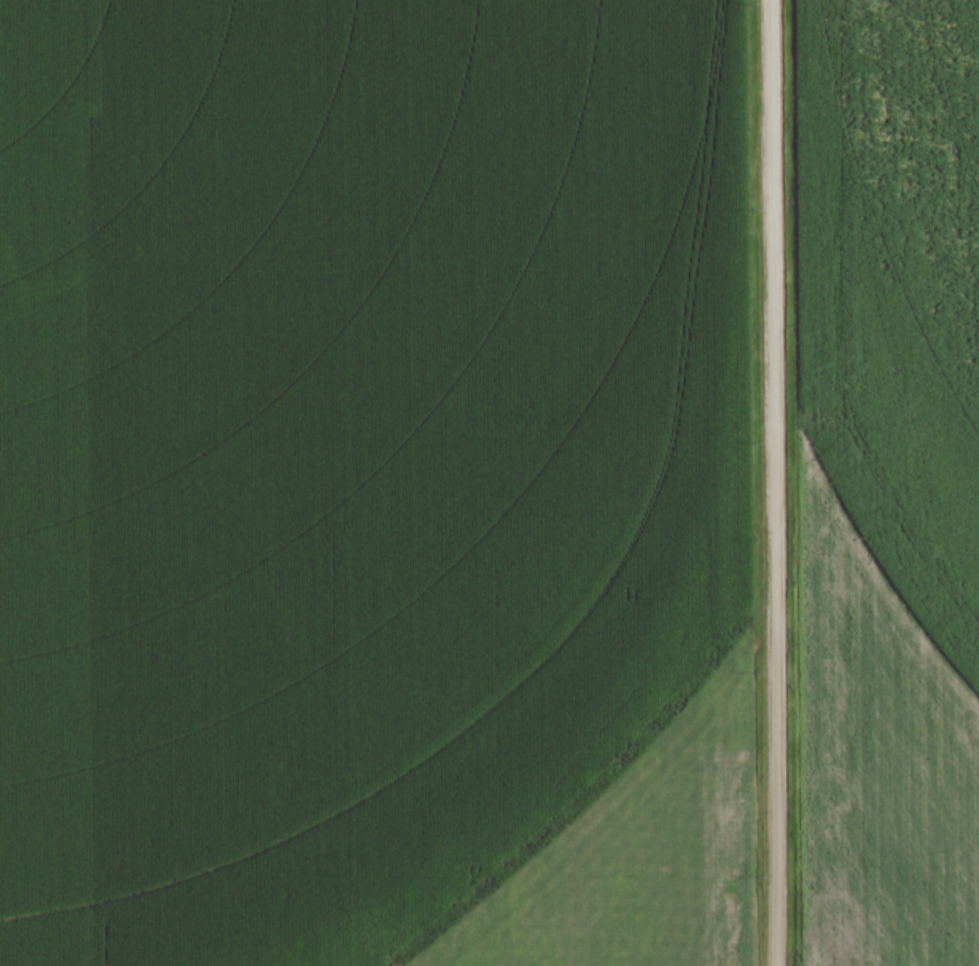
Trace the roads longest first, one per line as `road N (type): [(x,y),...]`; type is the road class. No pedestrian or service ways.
road 1 (residential): [(778,965),(771,0)]

